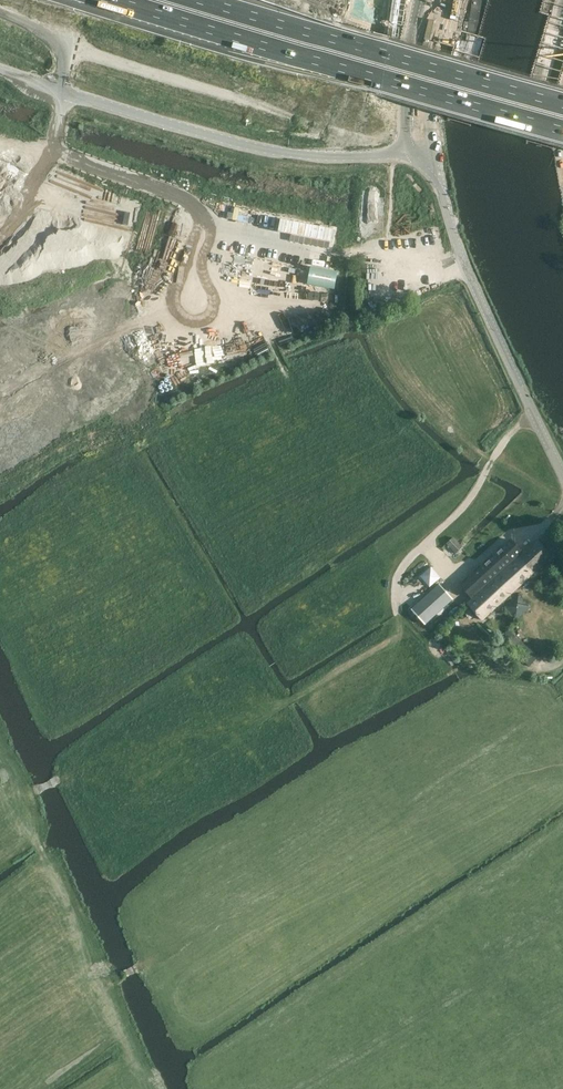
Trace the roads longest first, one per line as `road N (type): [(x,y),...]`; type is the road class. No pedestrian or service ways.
road 1 (track): [(534,415),(508,436),(473,503),(398,569),(395,635),(284,706),(221,734)]
road 2 (track): [(562,783),(138,968)]
road 3 (tertiary): [(435,149),(358,155),(251,145),(0,72)]
road 4 (motorway): [(188,0),(562,106)]
road 5 (tertiary): [(562,476),(458,254),(435,149)]
road 6 (track): [(253,259),(146,187),(54,155),(47,145),(59,90)]
road 7 (motorway): [(359,0),(562,58)]
road 8 (unclassified): [(435,149),(426,82),(437,0)]
road 9 (track): [(124,974),(111,980),(155,1088)]

